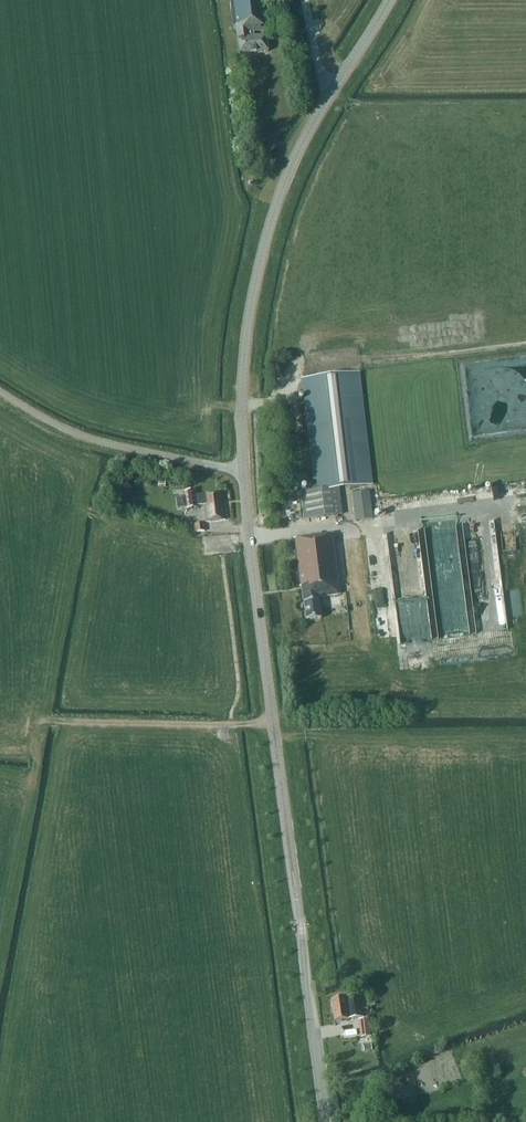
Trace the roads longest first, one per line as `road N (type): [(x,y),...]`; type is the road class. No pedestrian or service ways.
road 1 (tertiary): [(325,1121),(244,471)]
road 2 (tertiary): [(244,471),(247,333),(275,211),(312,124),(390,0)]
road 3 (unclassified): [(244,471),(105,443),(0,392)]

